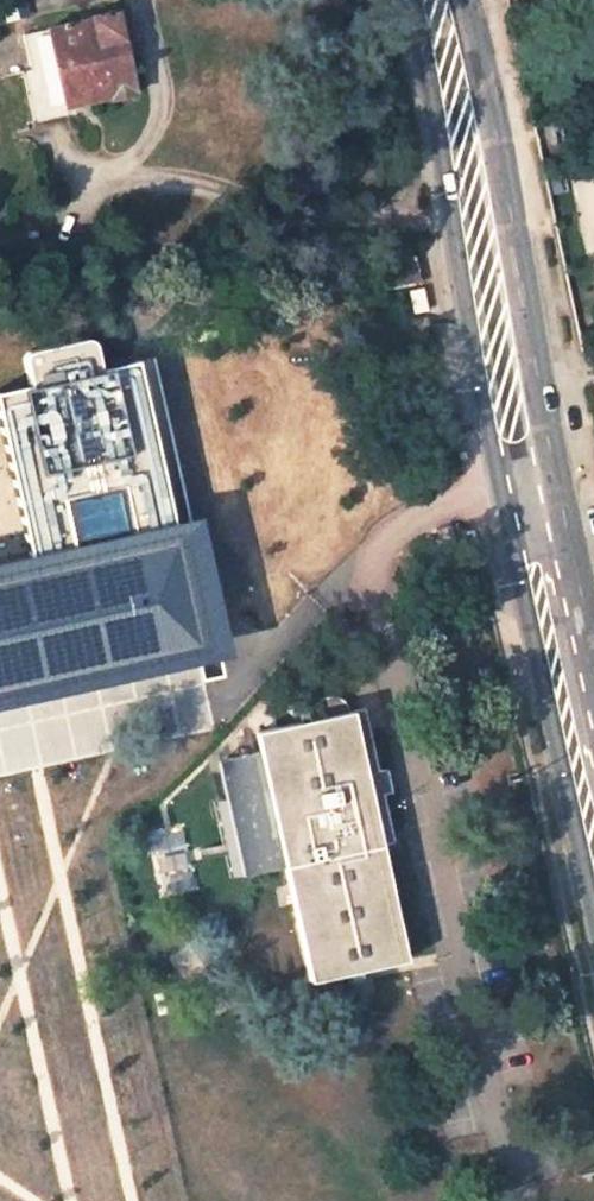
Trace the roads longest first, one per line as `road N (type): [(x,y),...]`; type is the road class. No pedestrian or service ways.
road 1 (primary): [(593,747),(532,442),(458,0)]

